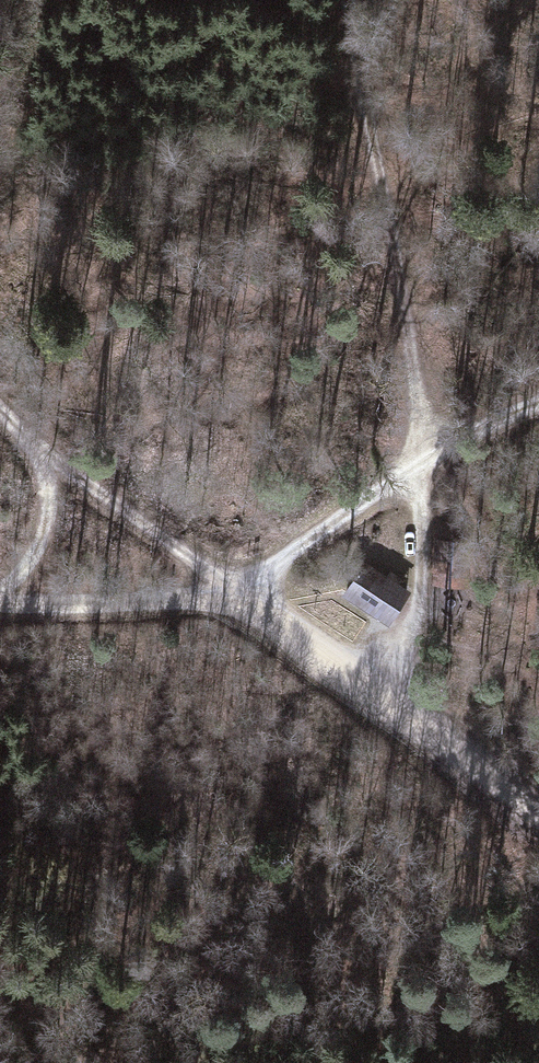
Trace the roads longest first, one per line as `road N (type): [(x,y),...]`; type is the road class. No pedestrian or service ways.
road 1 (track): [(419,468),(355,0)]
road 2 (track): [(237,595),(419,468),(538,403)]
road 3 (track): [(237,595),(35,448),(0,404)]
road 4 (track): [(0,604),(130,605),(237,595)]
road 5 (track): [(375,688),(538,808)]
road 6 (track): [(237,595),(375,688)]
road 7 (track): [(35,448),(49,500),(41,536),(29,569),(0,592)]

